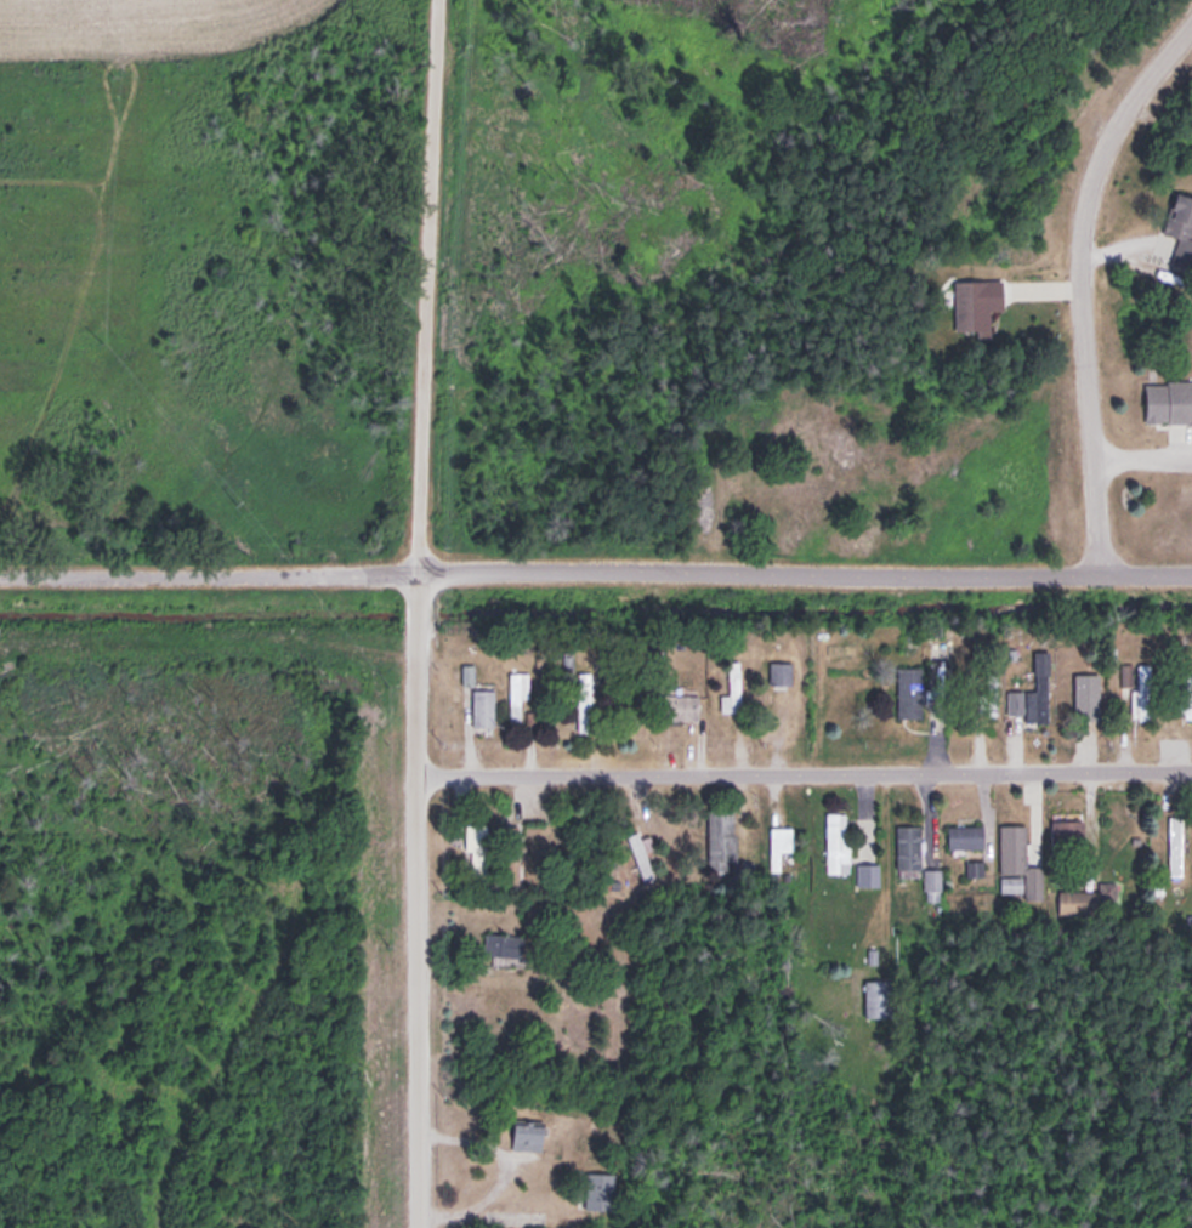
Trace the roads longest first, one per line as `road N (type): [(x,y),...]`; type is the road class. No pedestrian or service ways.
road 1 (residential): [(420,1227),(414,630),(438,0)]
road 2 (residential): [(1191,575),(0,578)]
road 3 (residential): [(413,774),(1191,767)]
road 4 (residential): [(1099,575),(1079,274),(1091,178),(1137,93),(1191,24)]

